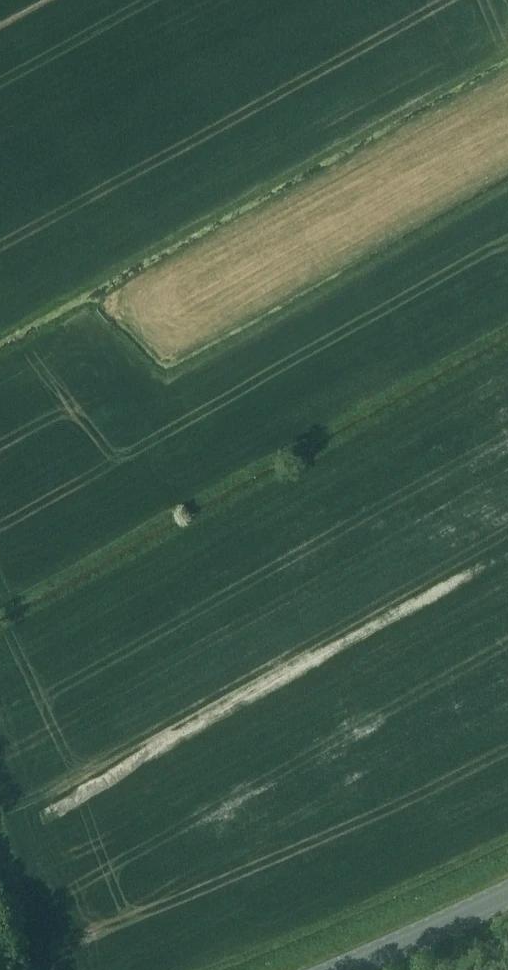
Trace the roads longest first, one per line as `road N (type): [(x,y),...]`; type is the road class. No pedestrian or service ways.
road 1 (secondary): [(343,969),(507,894)]

